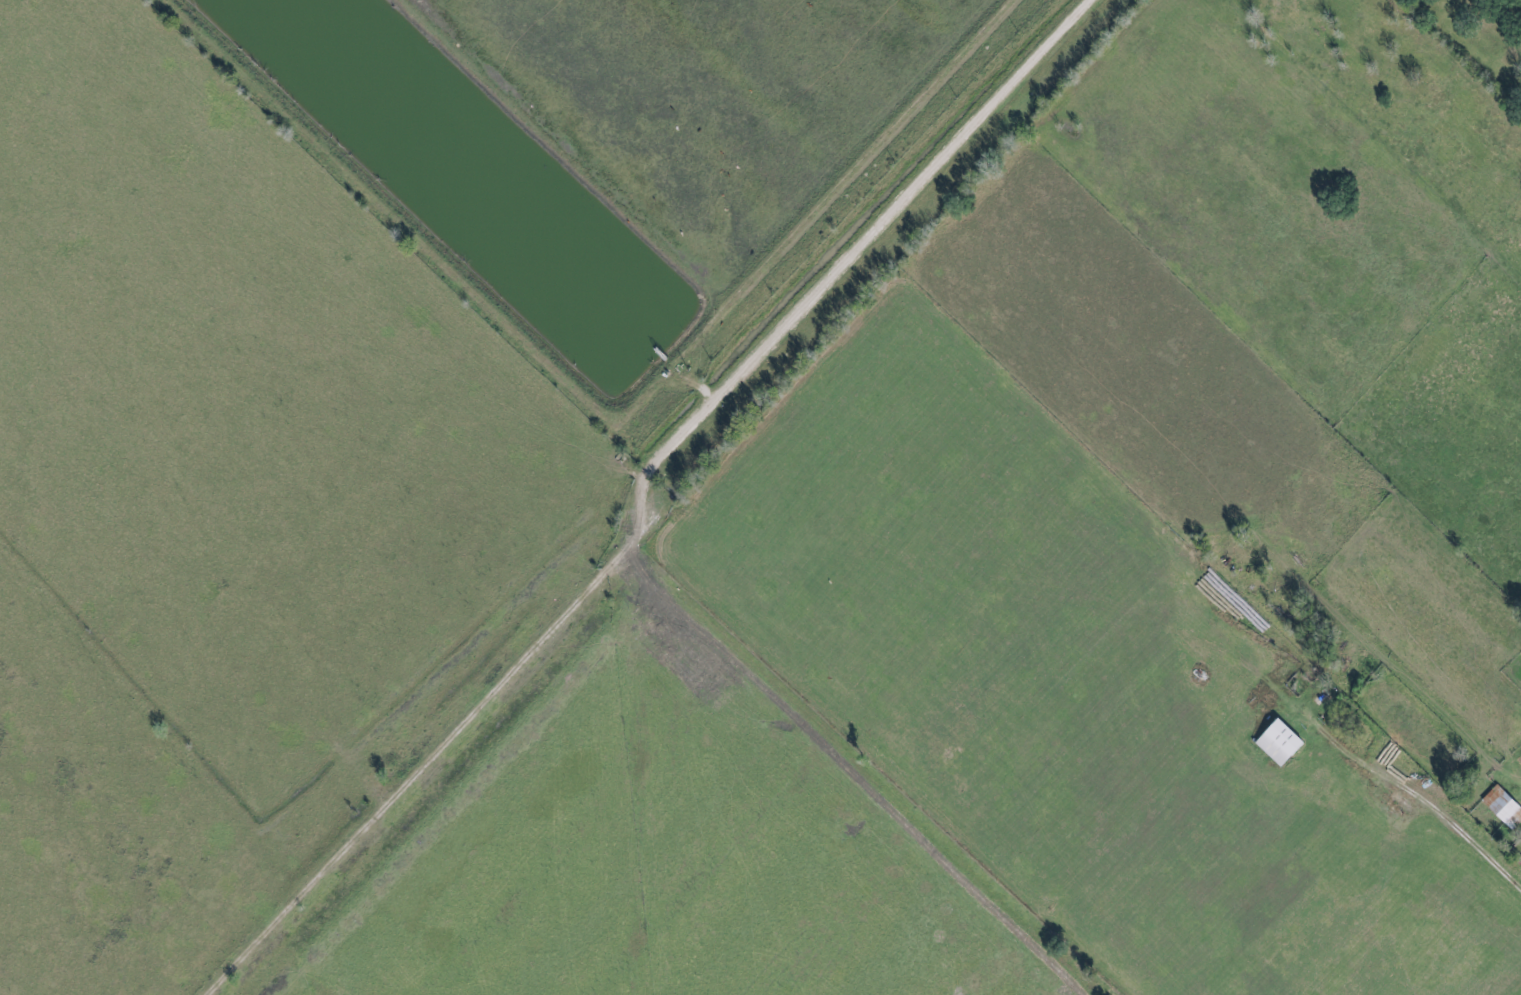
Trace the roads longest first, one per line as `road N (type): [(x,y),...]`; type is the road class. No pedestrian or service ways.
road 1 (residential): [(1098,0),(659,471),(639,545),(218,994)]

